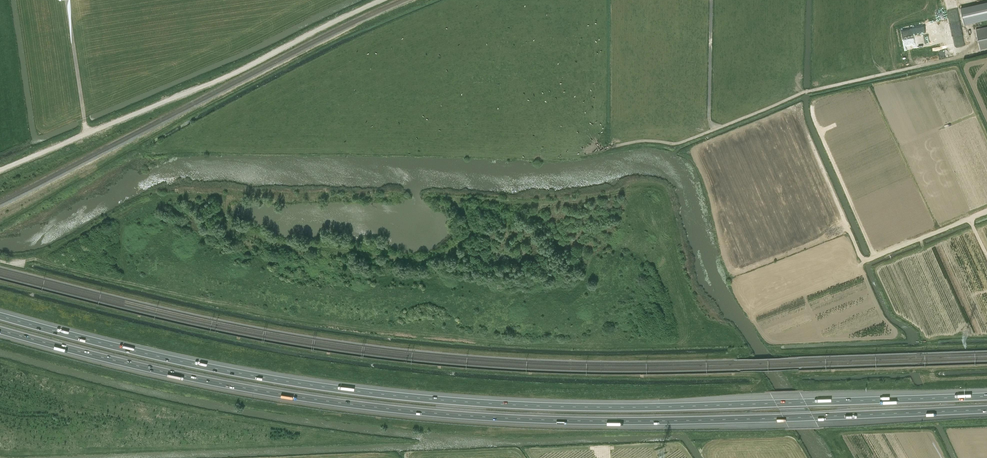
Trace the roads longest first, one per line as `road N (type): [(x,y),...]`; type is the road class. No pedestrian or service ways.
road 1 (motorway): [(986,396),(645,407),(444,400),(206,367),(0,316)]
road 2 (motorway): [(0,330),(203,380),(440,414),(646,421),(986,410)]

